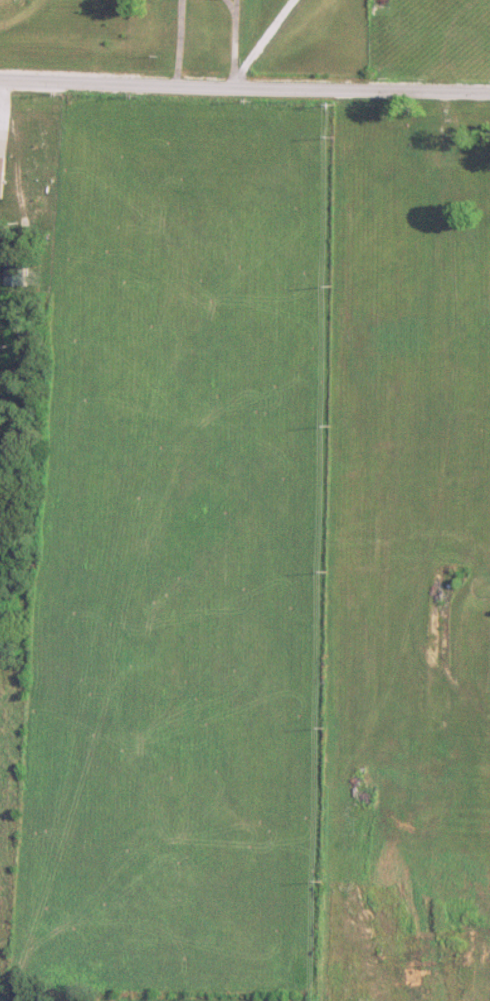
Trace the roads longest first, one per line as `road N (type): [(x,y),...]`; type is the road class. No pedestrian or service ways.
road 1 (residential): [(0,82),(489,94)]

